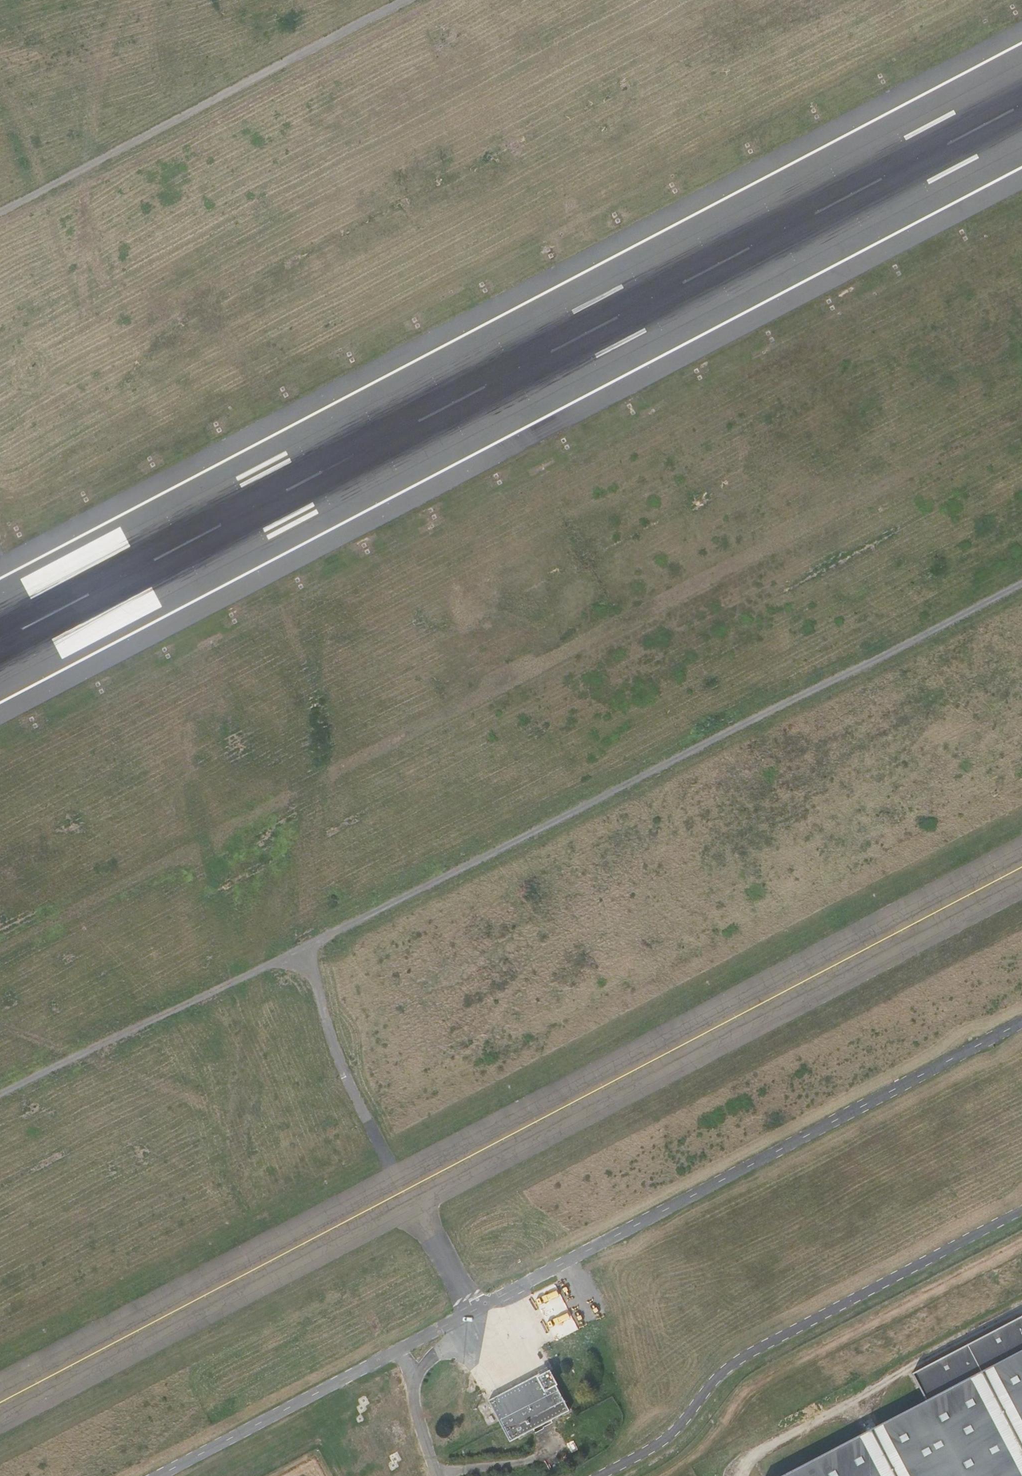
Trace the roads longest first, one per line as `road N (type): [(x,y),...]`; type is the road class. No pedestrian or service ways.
road 1 (track): [(0,1095),(1021,584)]
road 2 (track): [(0,216),(406,0)]
road 3 (track): [(1021,1310),(748,1462),(741,1475)]

